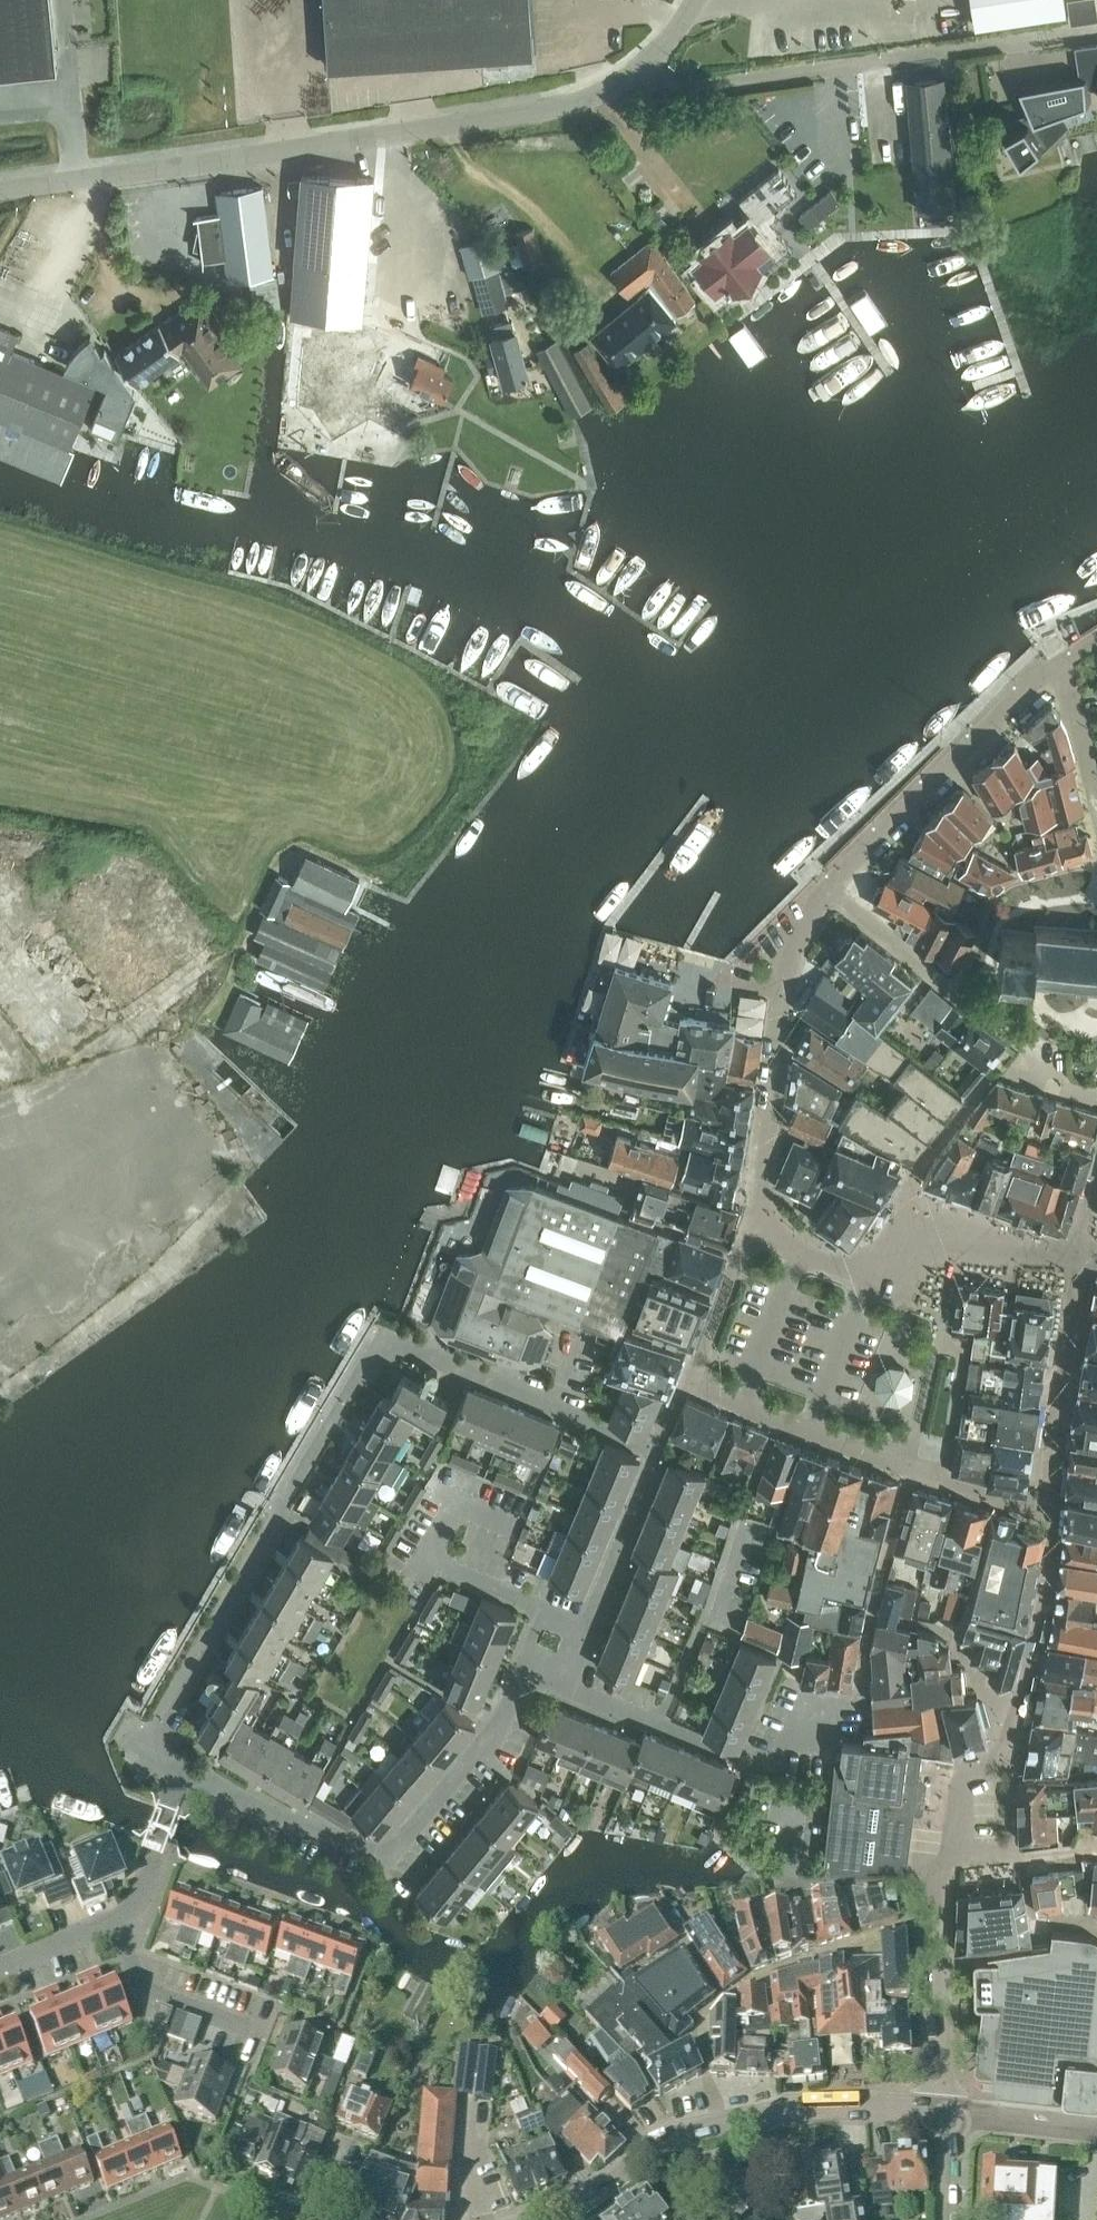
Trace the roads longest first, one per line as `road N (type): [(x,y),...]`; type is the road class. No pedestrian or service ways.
road 1 (unclassified): [(0,189),(544,108),(593,95),(644,64)]
road 2 (residential): [(184,1774),(144,1749),(386,1339)]
road 3 (unclassified): [(1096,31),(693,87),(667,83),(644,64)]
road 4 (residential): [(546,1682),(526,1688),(386,1859),(184,1774)]
road 5 (residential): [(754,1228),(690,1383),(951,1481)]
road 6 (tertiary): [(946,2112),(838,2106),(719,2121),(665,2141),(545,2219)]
road 7 (residential): [(754,1228),(781,973),(829,889)]
road 8 (residential): [(829,889),(942,766),(1060,663)]
road 9 (residential): [(654,1449),(386,1339)]
road 10 (residential): [(654,1449),(654,1470),(589,1625),(546,1682)]
road 11 (residential): [(1027,1048),(829,889)]
road 12 (residential): [(946,2112),(940,1873)]
road 13 (residential): [(661,1726),(739,1525)]
road 14 (residential): [(852,1705),(746,1760),(661,1726)]
road 15 (residential): [(888,1256),(917,1170),(988,1081)]
road 16 (residential): [(1083,1252),(888,1256)]
road 17 (residential): [(256,2032),(146,1989),(116,1920)]
road 18 (residential): [(116,1920),(142,1893),(184,1774)]
road 19 (residential): [(940,1873),(779,1881)]
road 20 (residential): [(1096,2129),(946,2112)]
road 21 (residential): [(888,1256),(867,1271),(754,1228)]
road 22 (residential): [(1096,802),(1060,663)]
road 23 (residential): [(0,1971),(116,1920)]
road 24 (residential): [(661,1726),(546,1682)]

